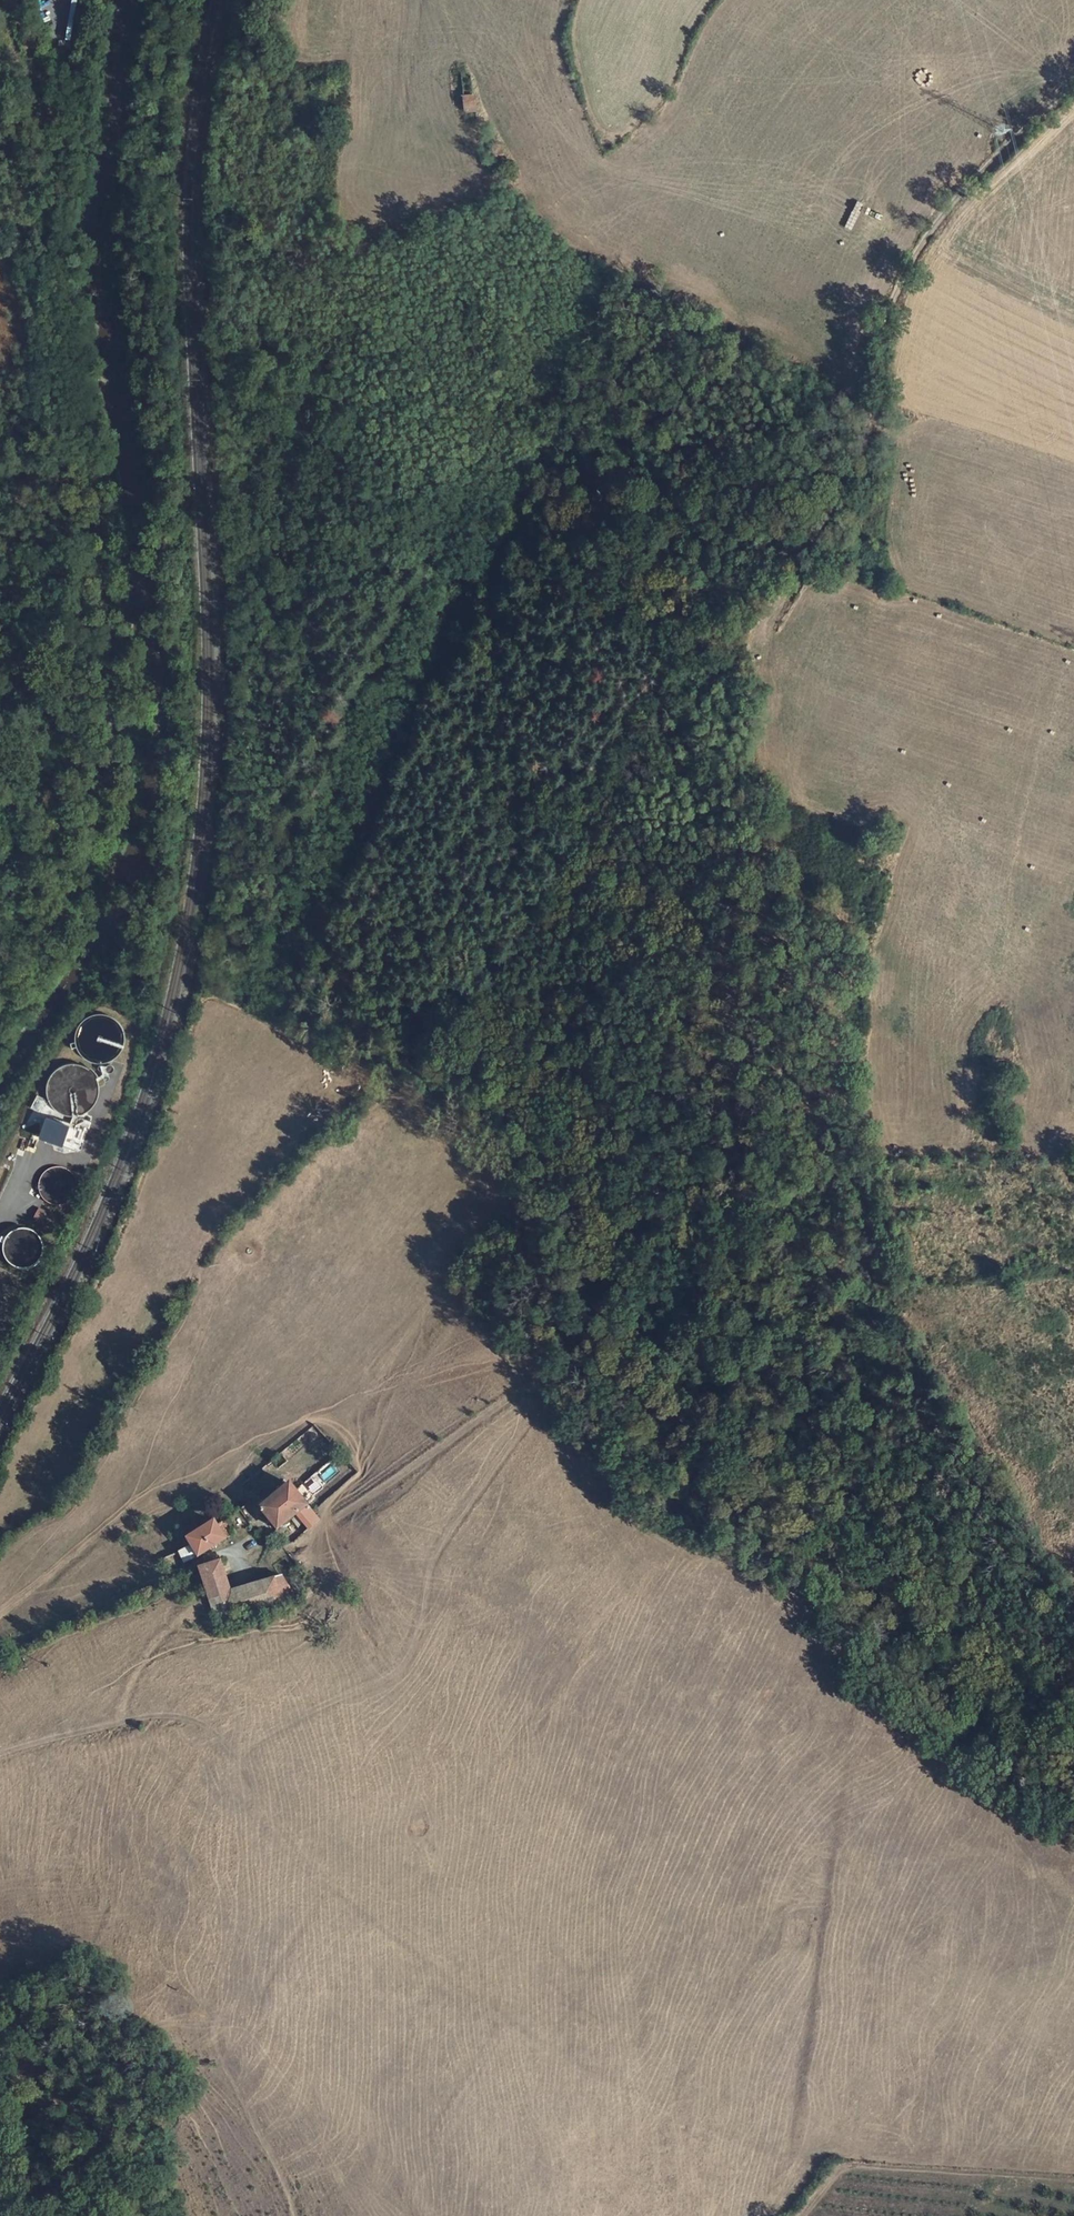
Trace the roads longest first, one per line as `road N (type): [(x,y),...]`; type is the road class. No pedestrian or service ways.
road 1 (track): [(1073,87),(954,203),(915,257),(889,323),(869,451),(857,478),(784,571),(714,638),(615,769),(579,877),(545,919),(505,1009),(464,1031),(410,1087)]
road 2 (track): [(410,1087),(336,1128),(219,1235),(64,1491),(0,1547)]
road 3 (track): [(536,1377),(297,1545),(269,1557),(252,1546)]
road 4 (track): [(980,0),(1071,89)]

